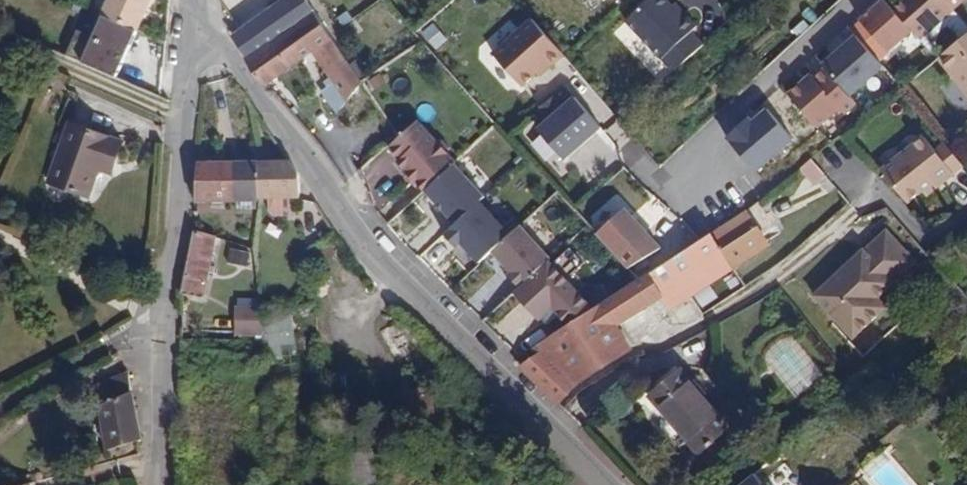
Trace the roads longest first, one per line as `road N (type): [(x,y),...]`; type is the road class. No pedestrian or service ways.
road 1 (residential): [(604,484),(384,270),(265,92),(199,25)]
road 2 (residential): [(199,25),(168,275),(159,484)]

